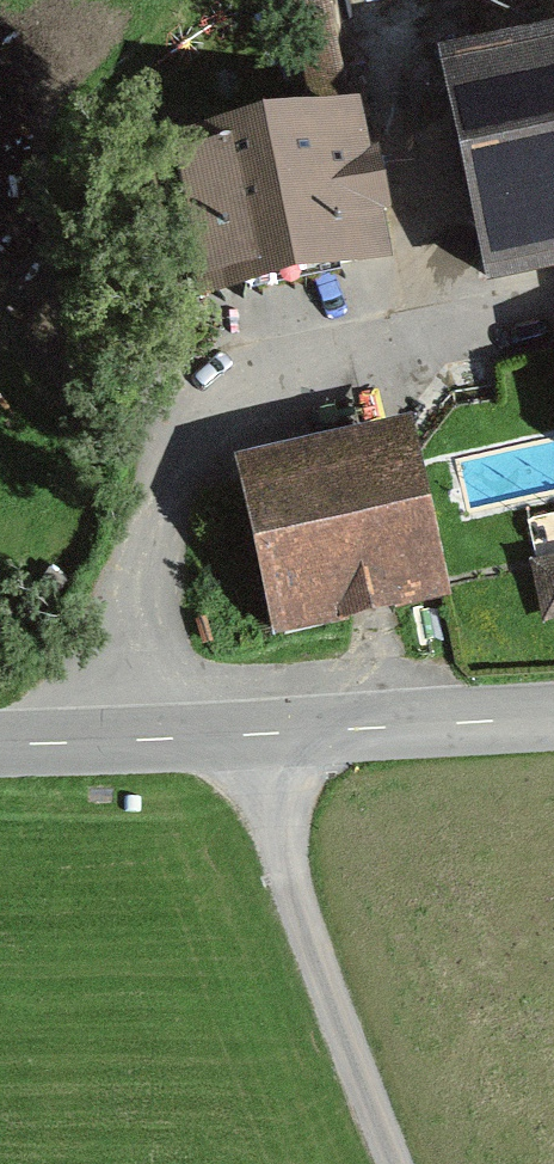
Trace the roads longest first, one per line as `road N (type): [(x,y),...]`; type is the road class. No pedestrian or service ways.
road 1 (tertiary): [(553,718),(0,742)]
road 2 (track): [(411,1163),(287,837),(272,735)]

